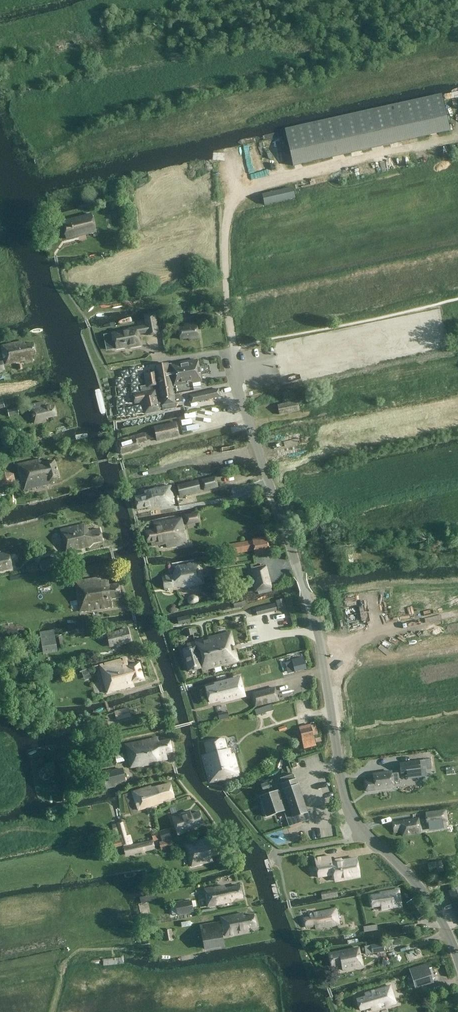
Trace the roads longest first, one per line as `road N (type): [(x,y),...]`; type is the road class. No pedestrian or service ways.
road 1 (unclassified): [(457,962),(427,898),(349,811),(319,642),(237,388),(233,346)]
road 2 (track): [(233,346),(225,237),(233,202),(260,185),(457,142)]

